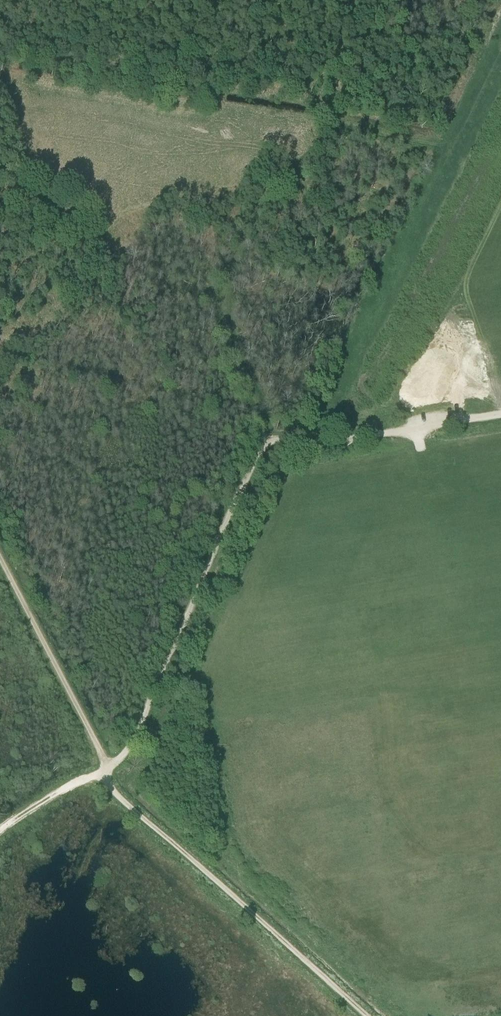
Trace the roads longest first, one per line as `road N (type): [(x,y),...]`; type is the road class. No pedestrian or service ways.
road 1 (track): [(104,769),(130,737),(256,453),(283,440),(315,445),(500,413)]
road 2 (track): [(267,444),(261,409),(230,347),(232,282),(271,194),(337,125),(372,62),(379,0)]
road 3 (track): [(104,769),(108,786),(369,1015)]
road 4 (track): [(0,552),(104,769)]
road 5 (track): [(337,125),(444,145),(458,133),(500,45)]
road 6 (track): [(0,837),(104,769)]

